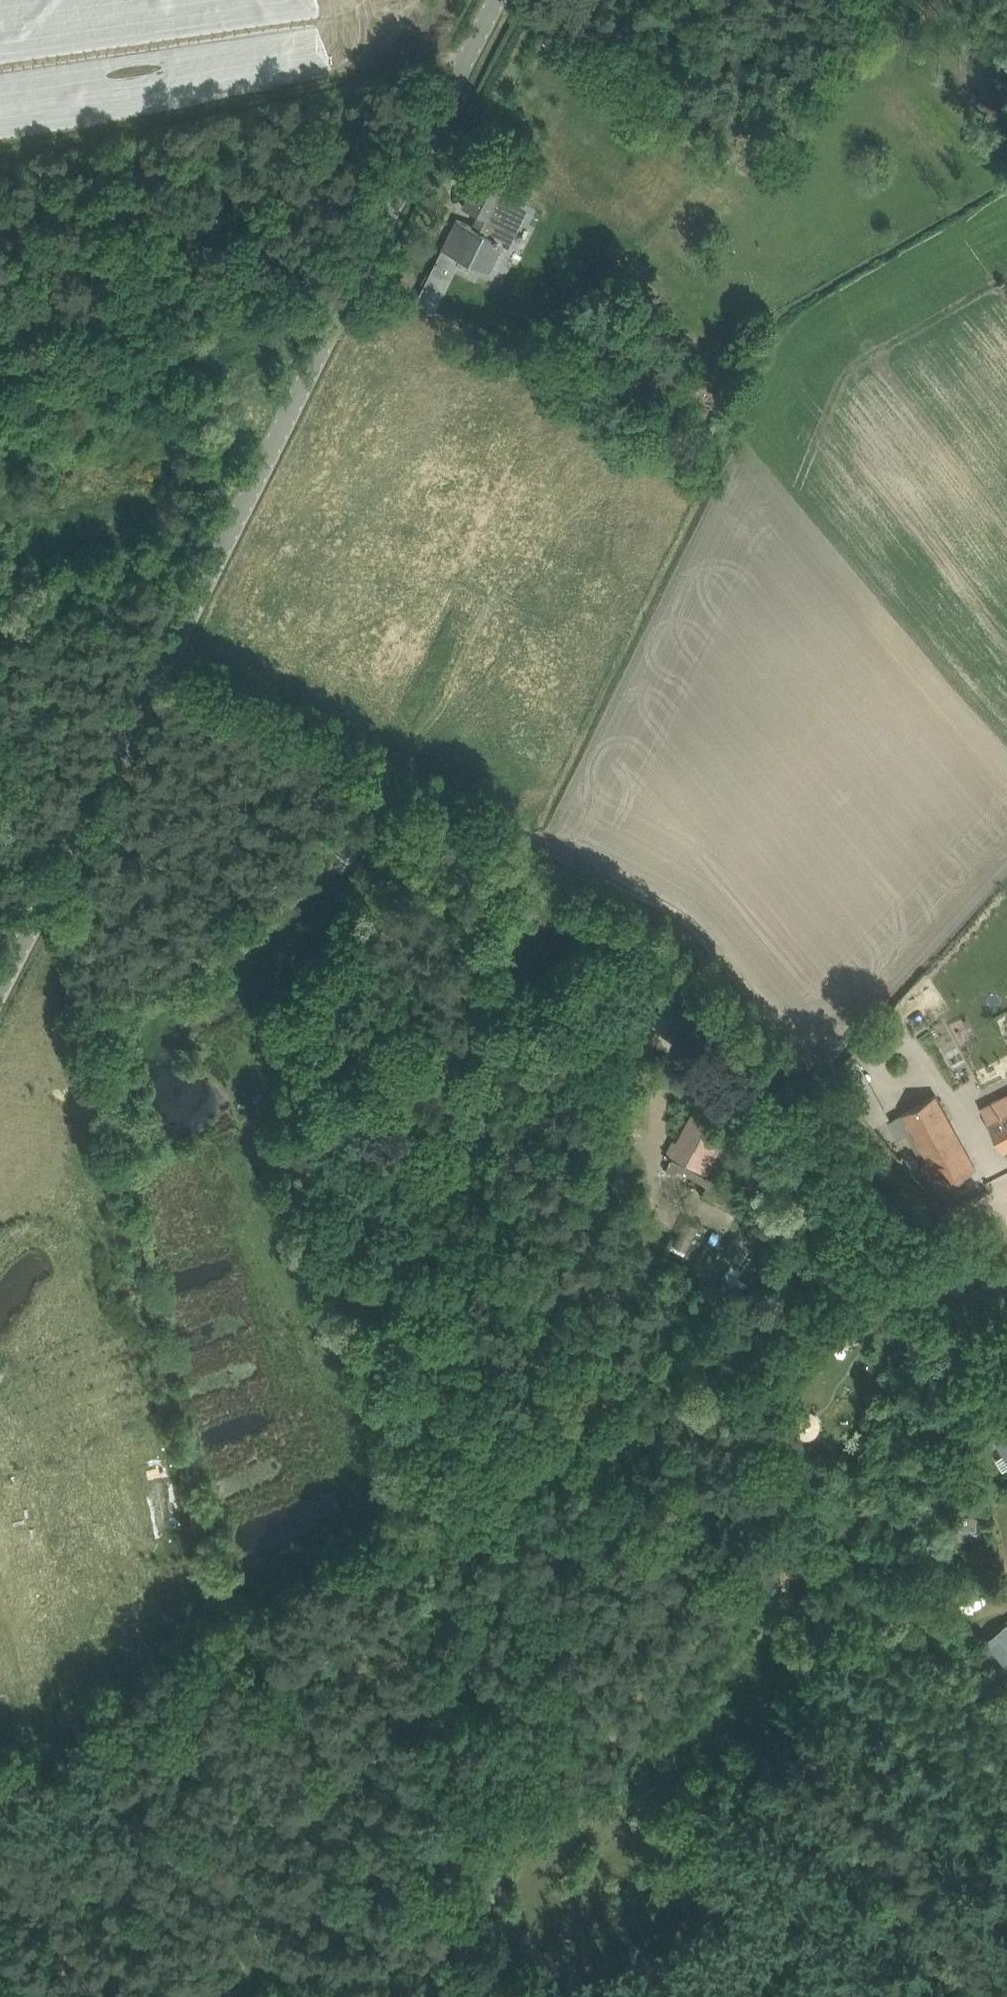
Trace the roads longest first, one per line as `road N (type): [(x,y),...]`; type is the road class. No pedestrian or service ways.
road 1 (unclassified): [(497,0),(0,987)]
road 2 (track): [(165,655),(667,907),(935,1206),(951,1209),(990,1193)]

